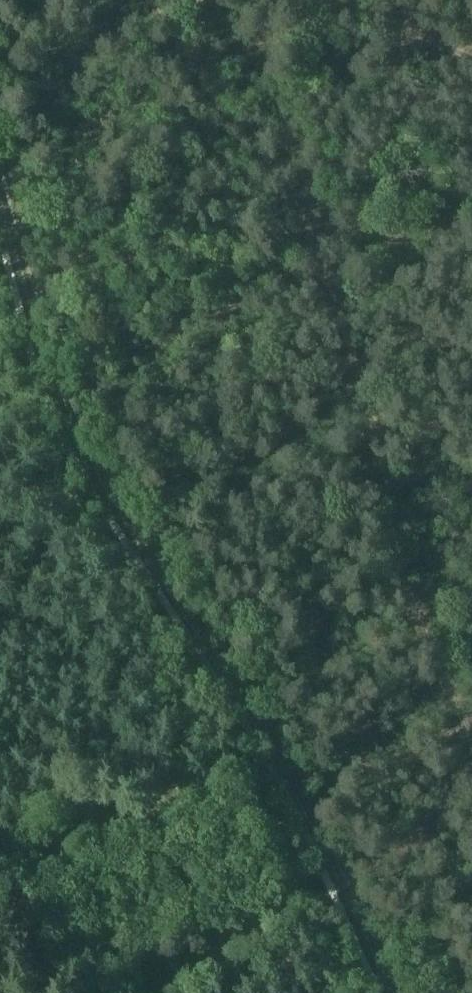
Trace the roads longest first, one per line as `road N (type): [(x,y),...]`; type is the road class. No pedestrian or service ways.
road 1 (track): [(0,142),(53,373),(345,871),(404,992)]
road 2 (track): [(155,992),(191,962),(345,871)]

